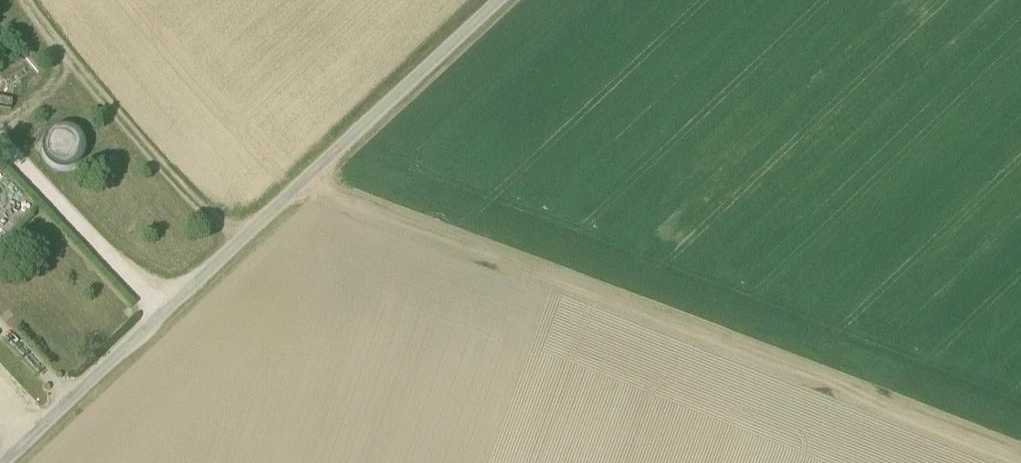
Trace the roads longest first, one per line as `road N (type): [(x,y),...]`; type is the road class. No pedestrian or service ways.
road 1 (unclassified): [(0,452),(479,0)]

